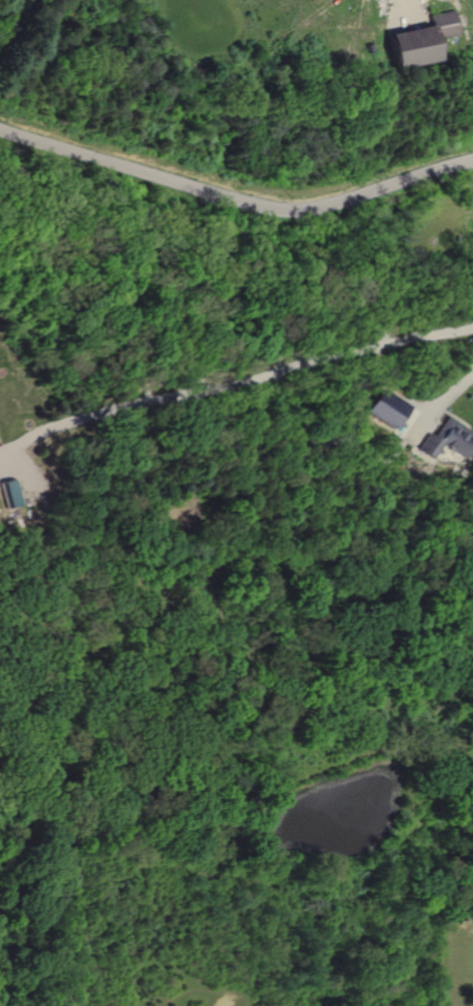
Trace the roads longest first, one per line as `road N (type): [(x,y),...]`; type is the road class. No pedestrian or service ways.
road 1 (residential): [(0,134),(253,208),(300,214),(472,164)]

